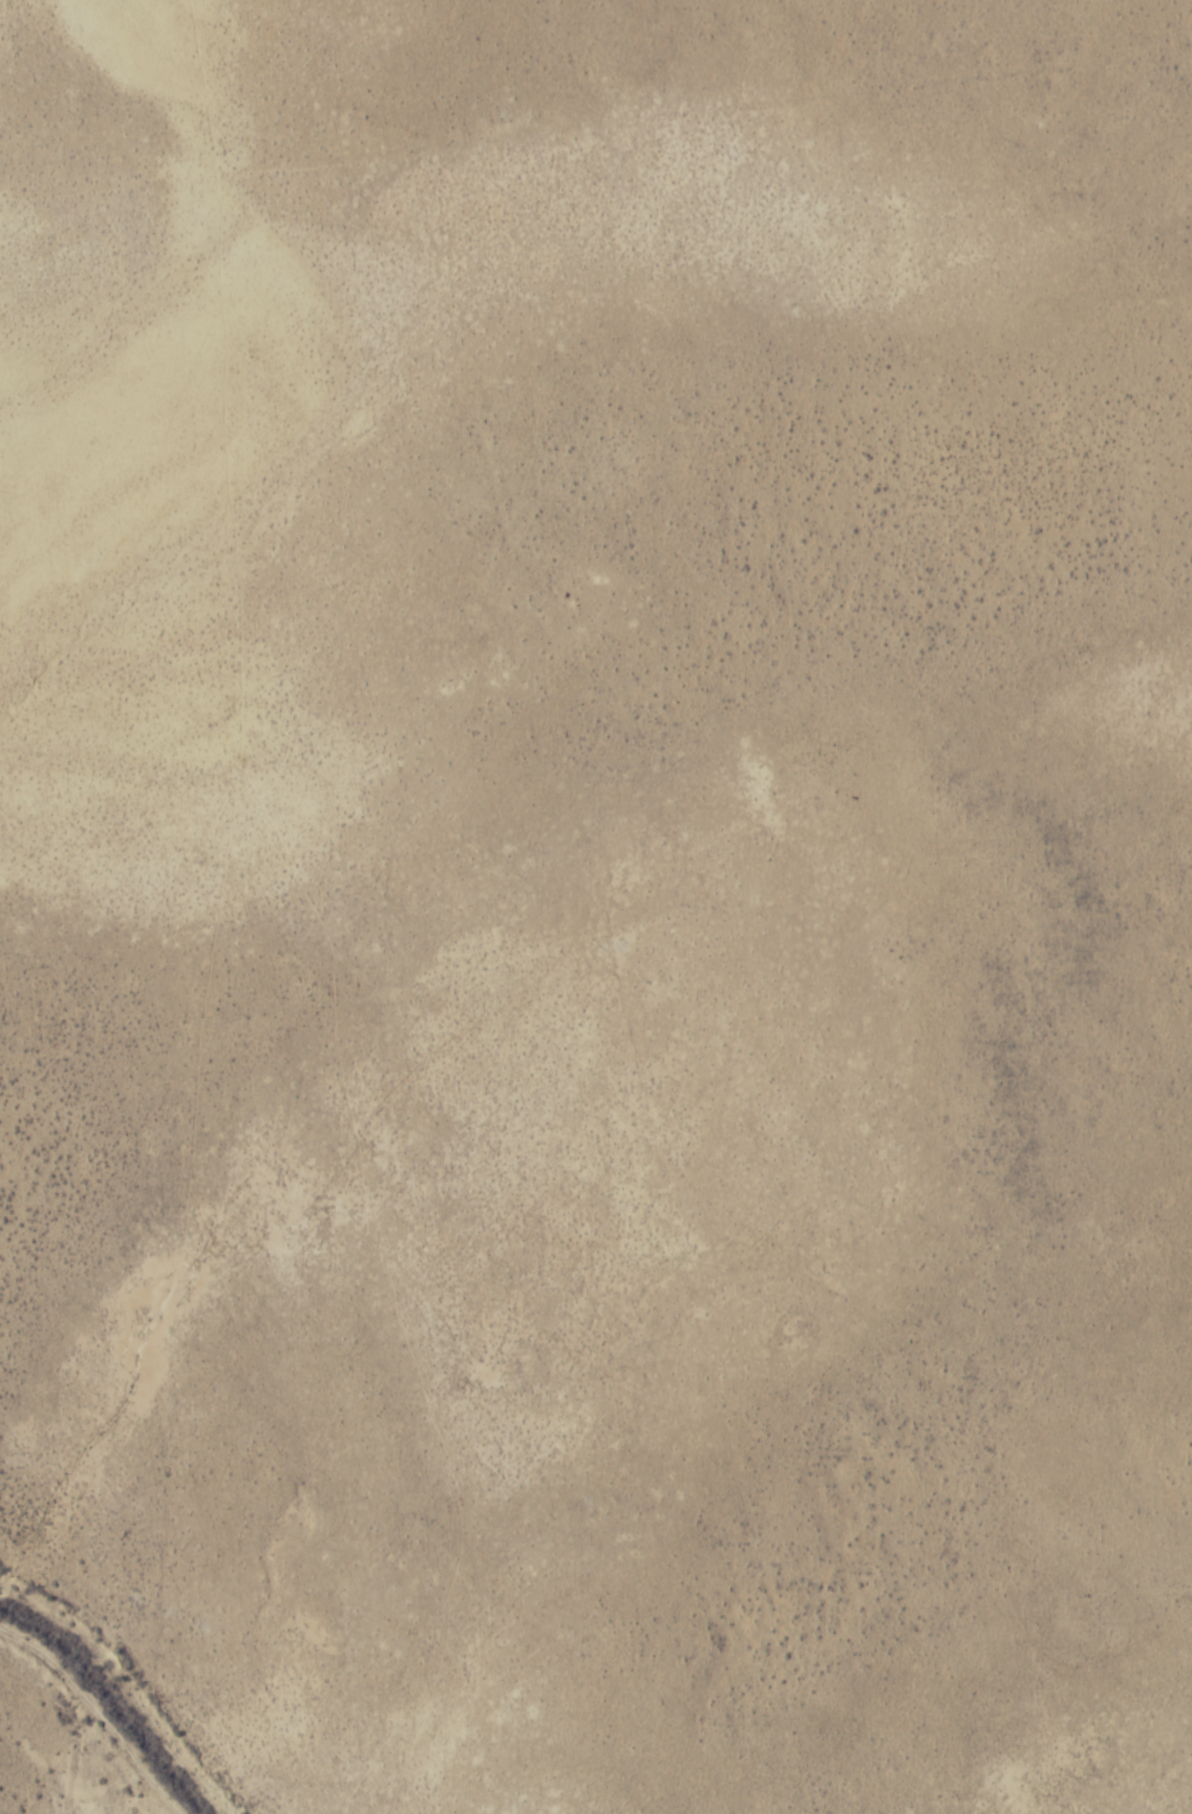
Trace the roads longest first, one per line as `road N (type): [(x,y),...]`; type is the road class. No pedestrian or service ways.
road 1 (residential): [(0,1474),(88,1536),(337,1813)]

